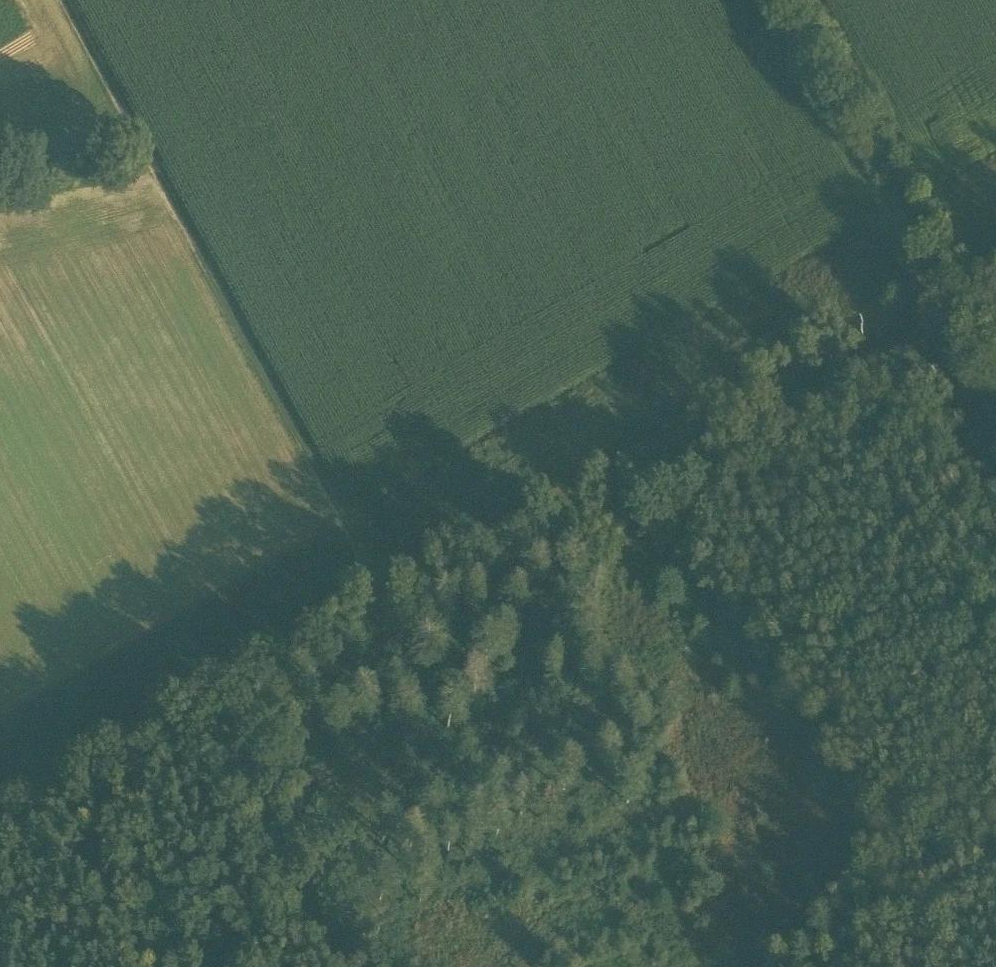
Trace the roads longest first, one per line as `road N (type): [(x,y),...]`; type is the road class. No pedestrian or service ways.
road 1 (track): [(995,251),(387,597),(47,0)]
road 2 (track): [(0,819),(387,597)]
road 3 (track): [(747,0),(921,293)]
road 4 (track): [(336,966),(183,715)]

